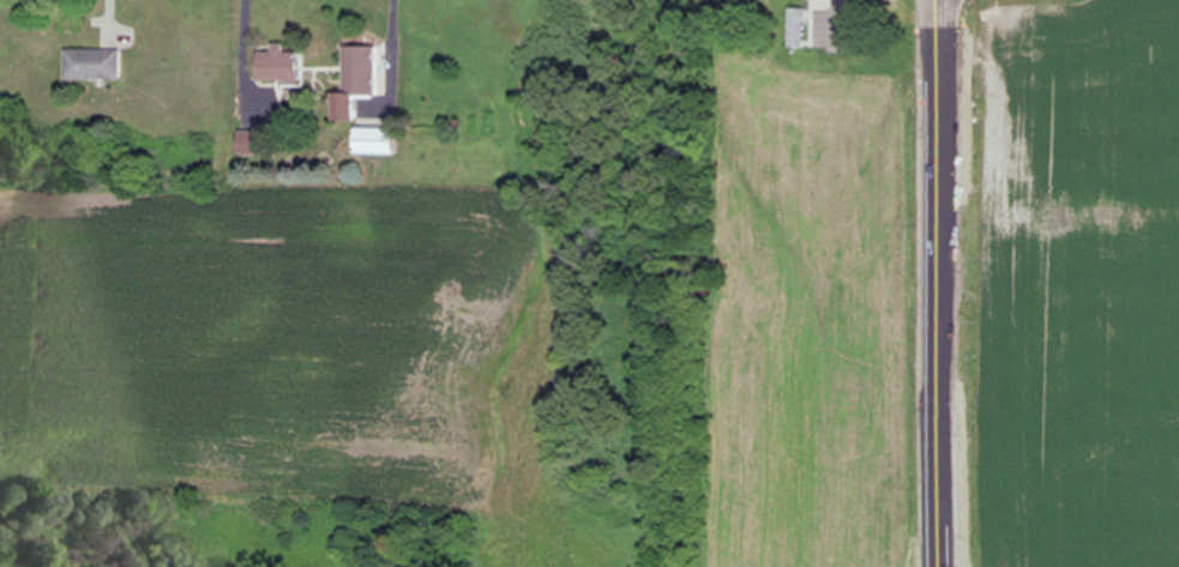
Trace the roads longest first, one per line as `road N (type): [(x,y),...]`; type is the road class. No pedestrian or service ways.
road 1 (primary): [(941,566),(941,0)]

